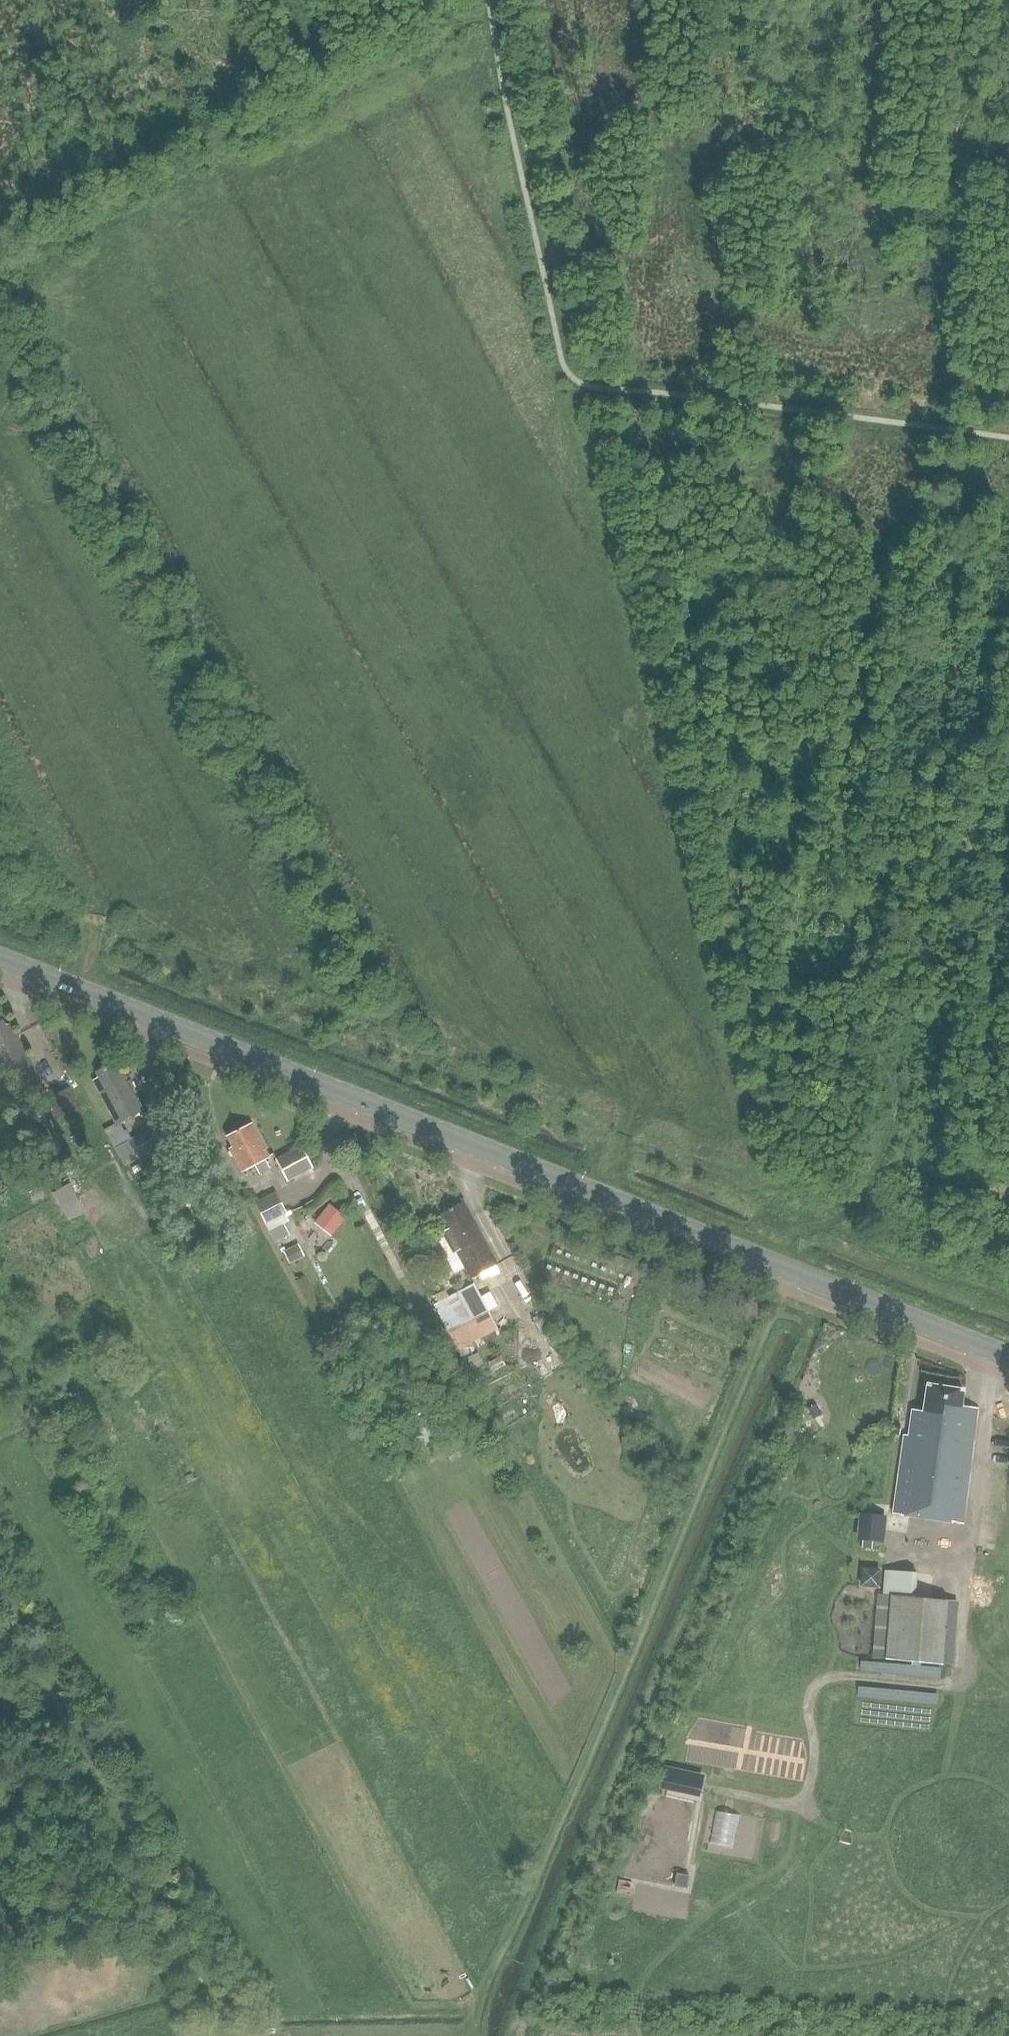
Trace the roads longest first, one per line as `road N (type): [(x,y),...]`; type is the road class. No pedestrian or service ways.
road 1 (tertiary): [(1008,1359),(0,963)]

